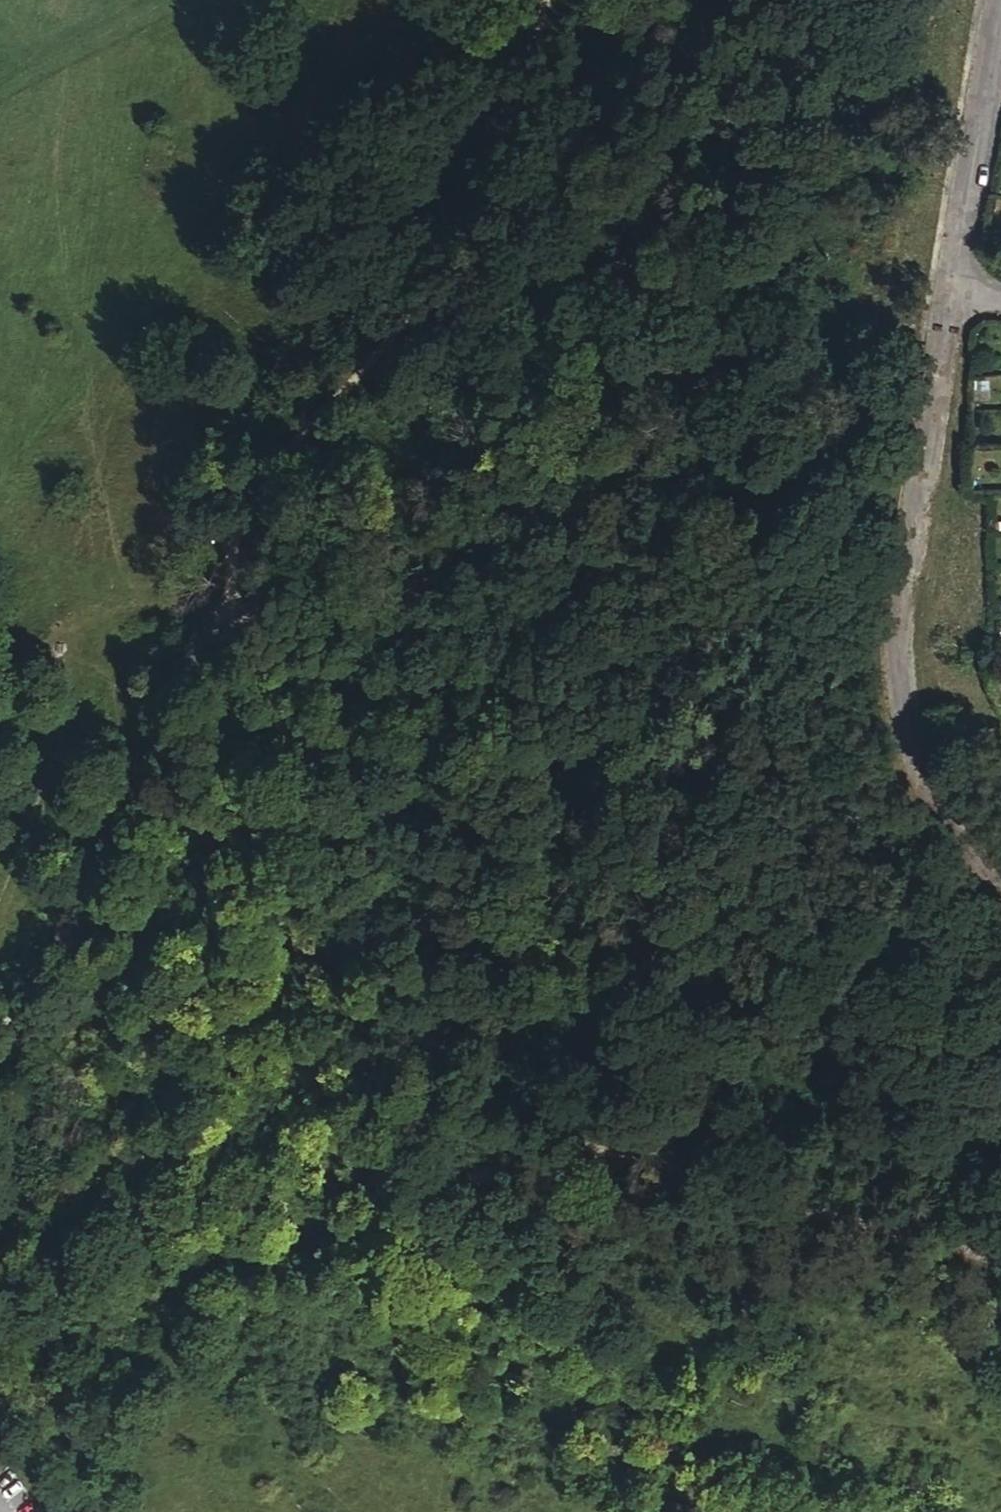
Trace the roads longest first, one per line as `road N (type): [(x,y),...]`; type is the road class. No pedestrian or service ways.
road 1 (track): [(1000,1240),(721,1146),(643,1134),(501,1090),(457,1058),(221,602)]
road 2 (track): [(221,602),(240,520),(260,484),(413,313),(472,206),(548,0)]
road 3 (trunk): [(1000,1049),(610,1511)]
road 4 (track): [(221,602),(133,819),(0,1055)]
road 5 (residential): [(950,289),(998,0)]
road 6 (trunk): [(868,1511),(1000,1367)]

